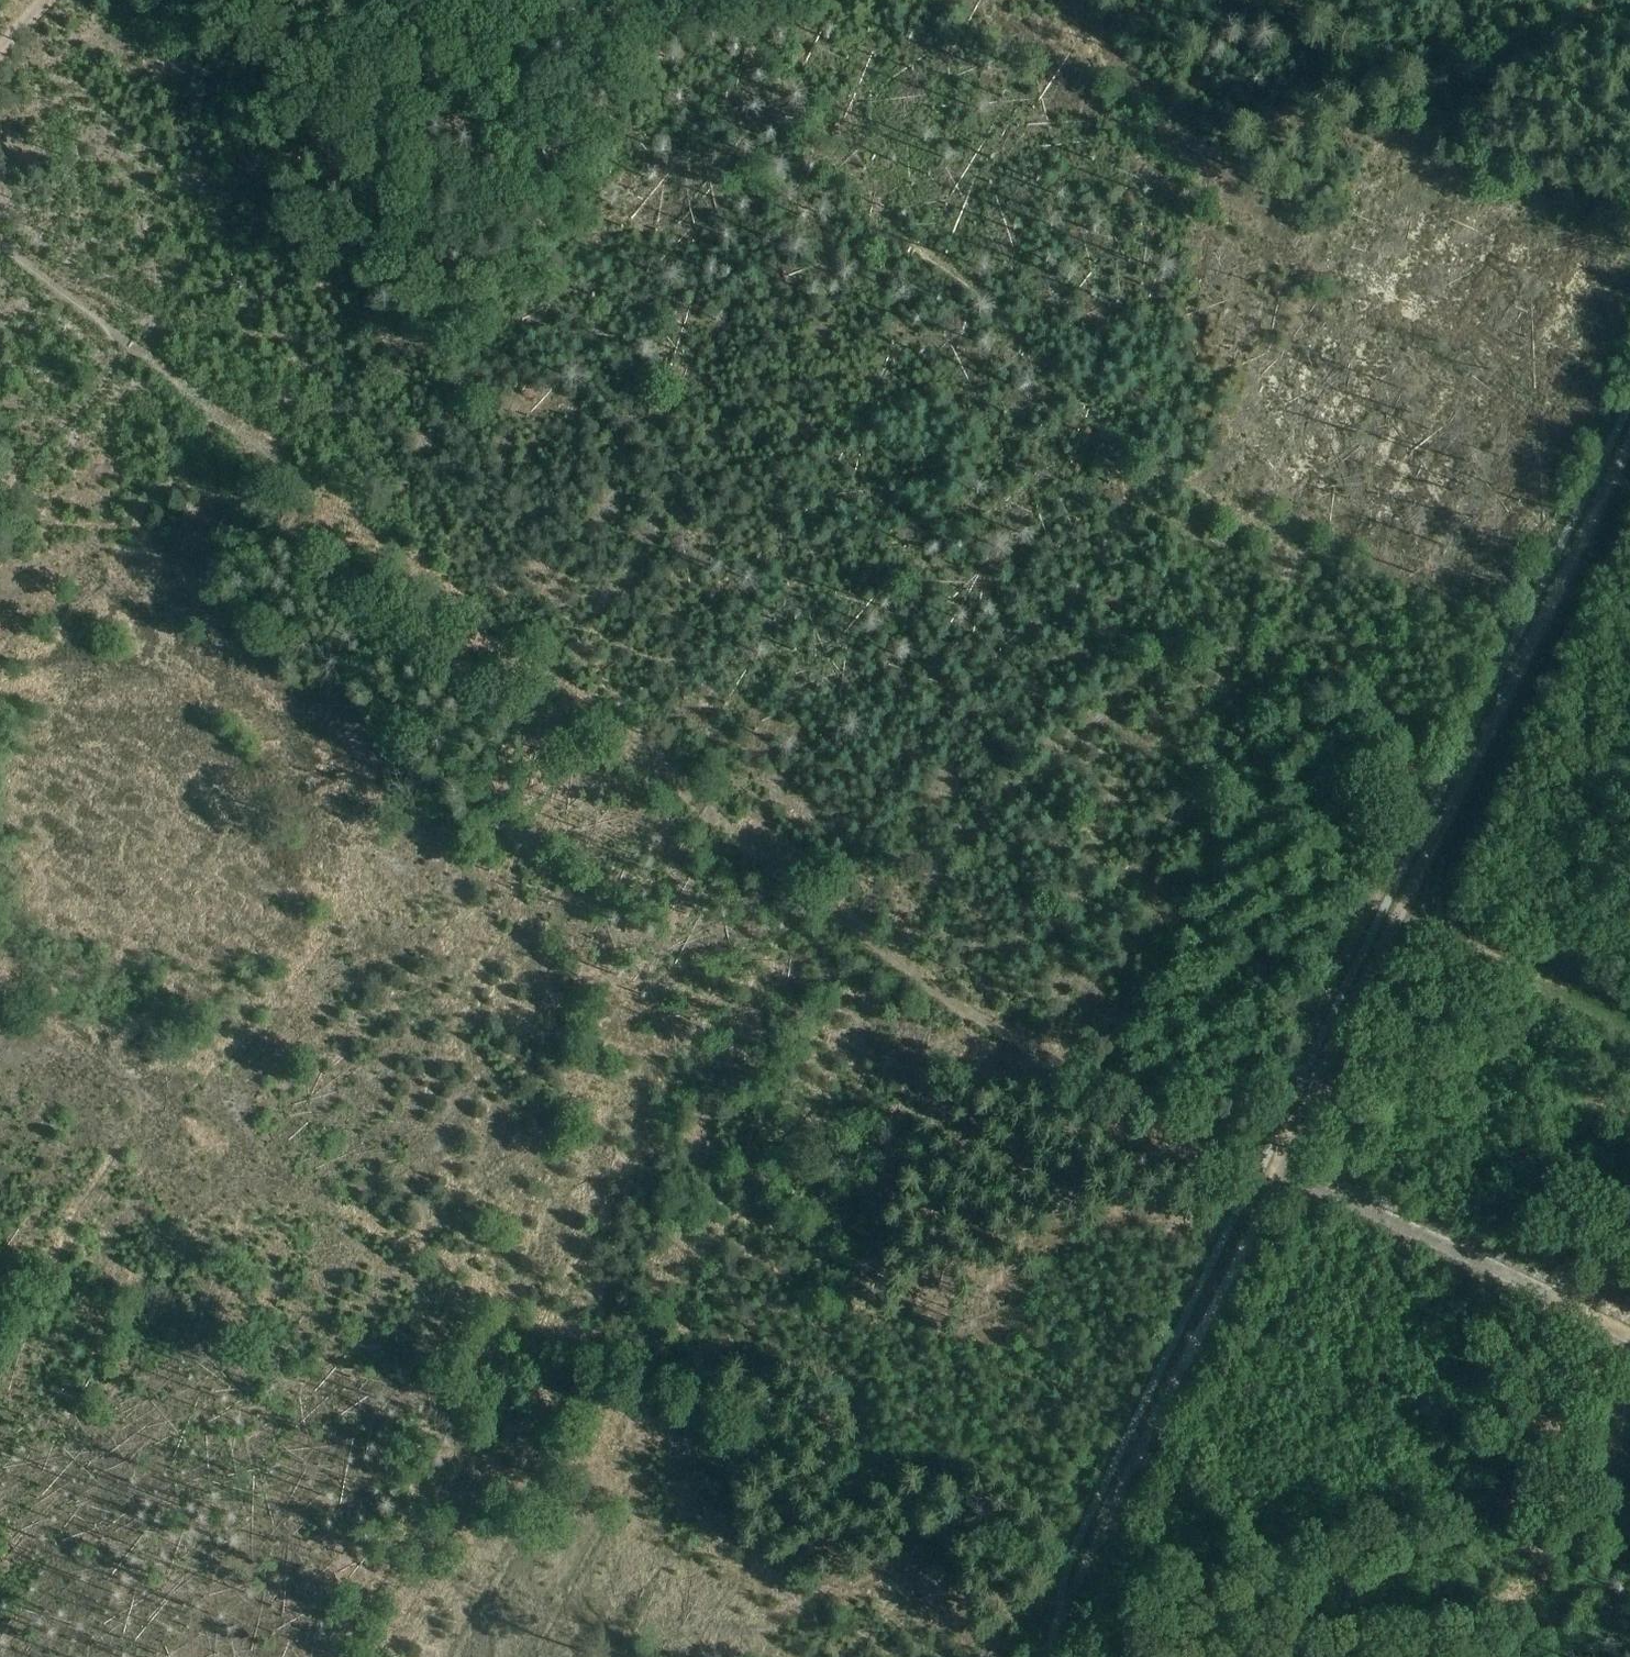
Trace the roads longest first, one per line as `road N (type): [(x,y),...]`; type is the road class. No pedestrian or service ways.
road 1 (track): [(1294,1152),(1629,465)]
road 2 (track): [(1270,1141),(1137,1091),(967,1008),(812,897),(673,783)]
road 3 (track): [(1039,1656),(1294,1152)]

